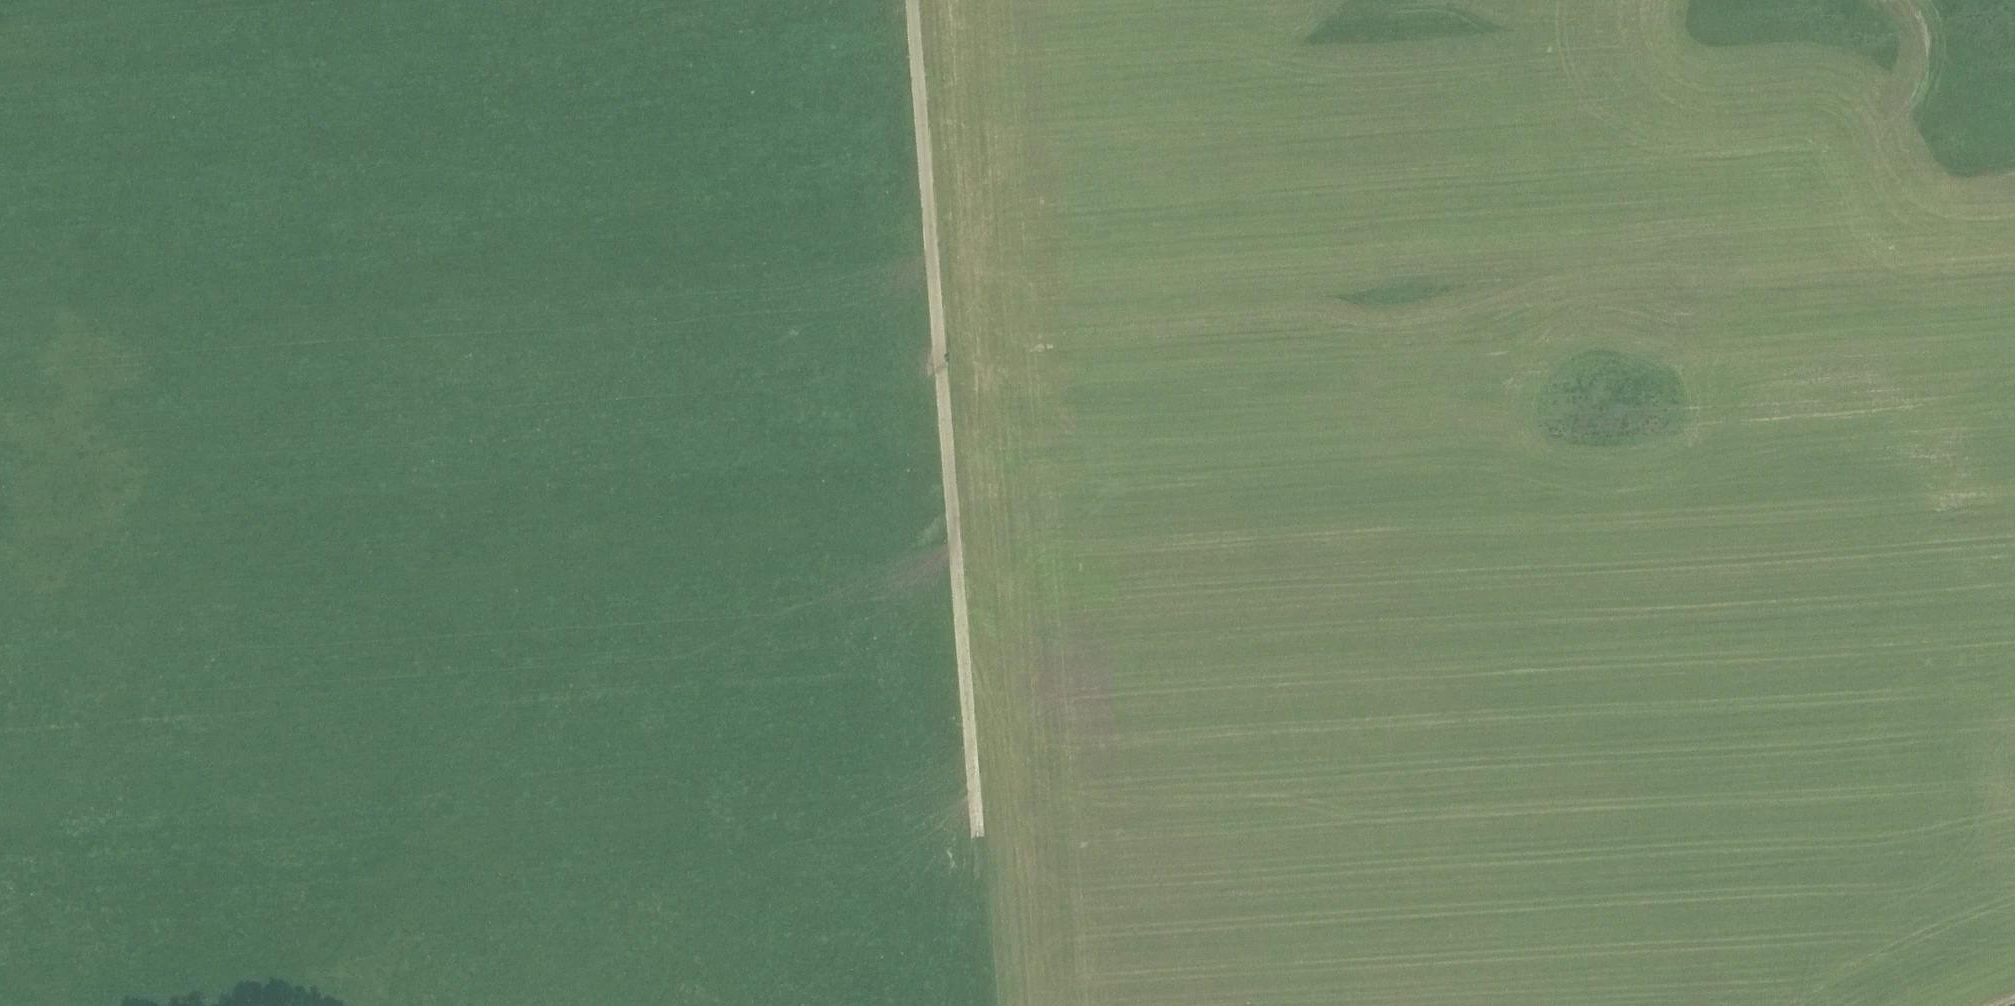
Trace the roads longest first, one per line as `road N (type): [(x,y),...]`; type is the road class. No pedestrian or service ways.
road 1 (track): [(979,836),(915,0)]

